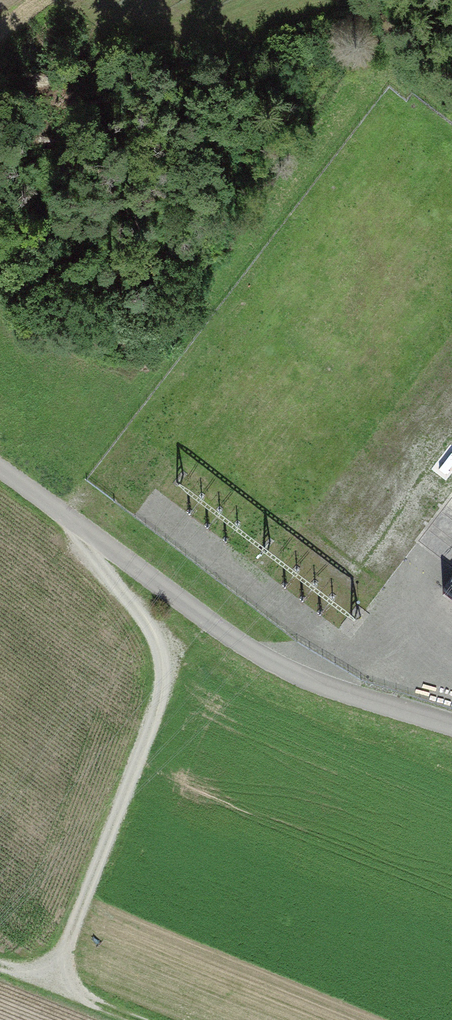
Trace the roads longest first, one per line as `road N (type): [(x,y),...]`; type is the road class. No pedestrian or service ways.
road 1 (track): [(0,463),(275,665),(451,722)]
road 2 (track): [(53,986),(154,711),(160,644),(110,569),(115,548)]
road 3 (track): [(135,1019),(0,965)]

